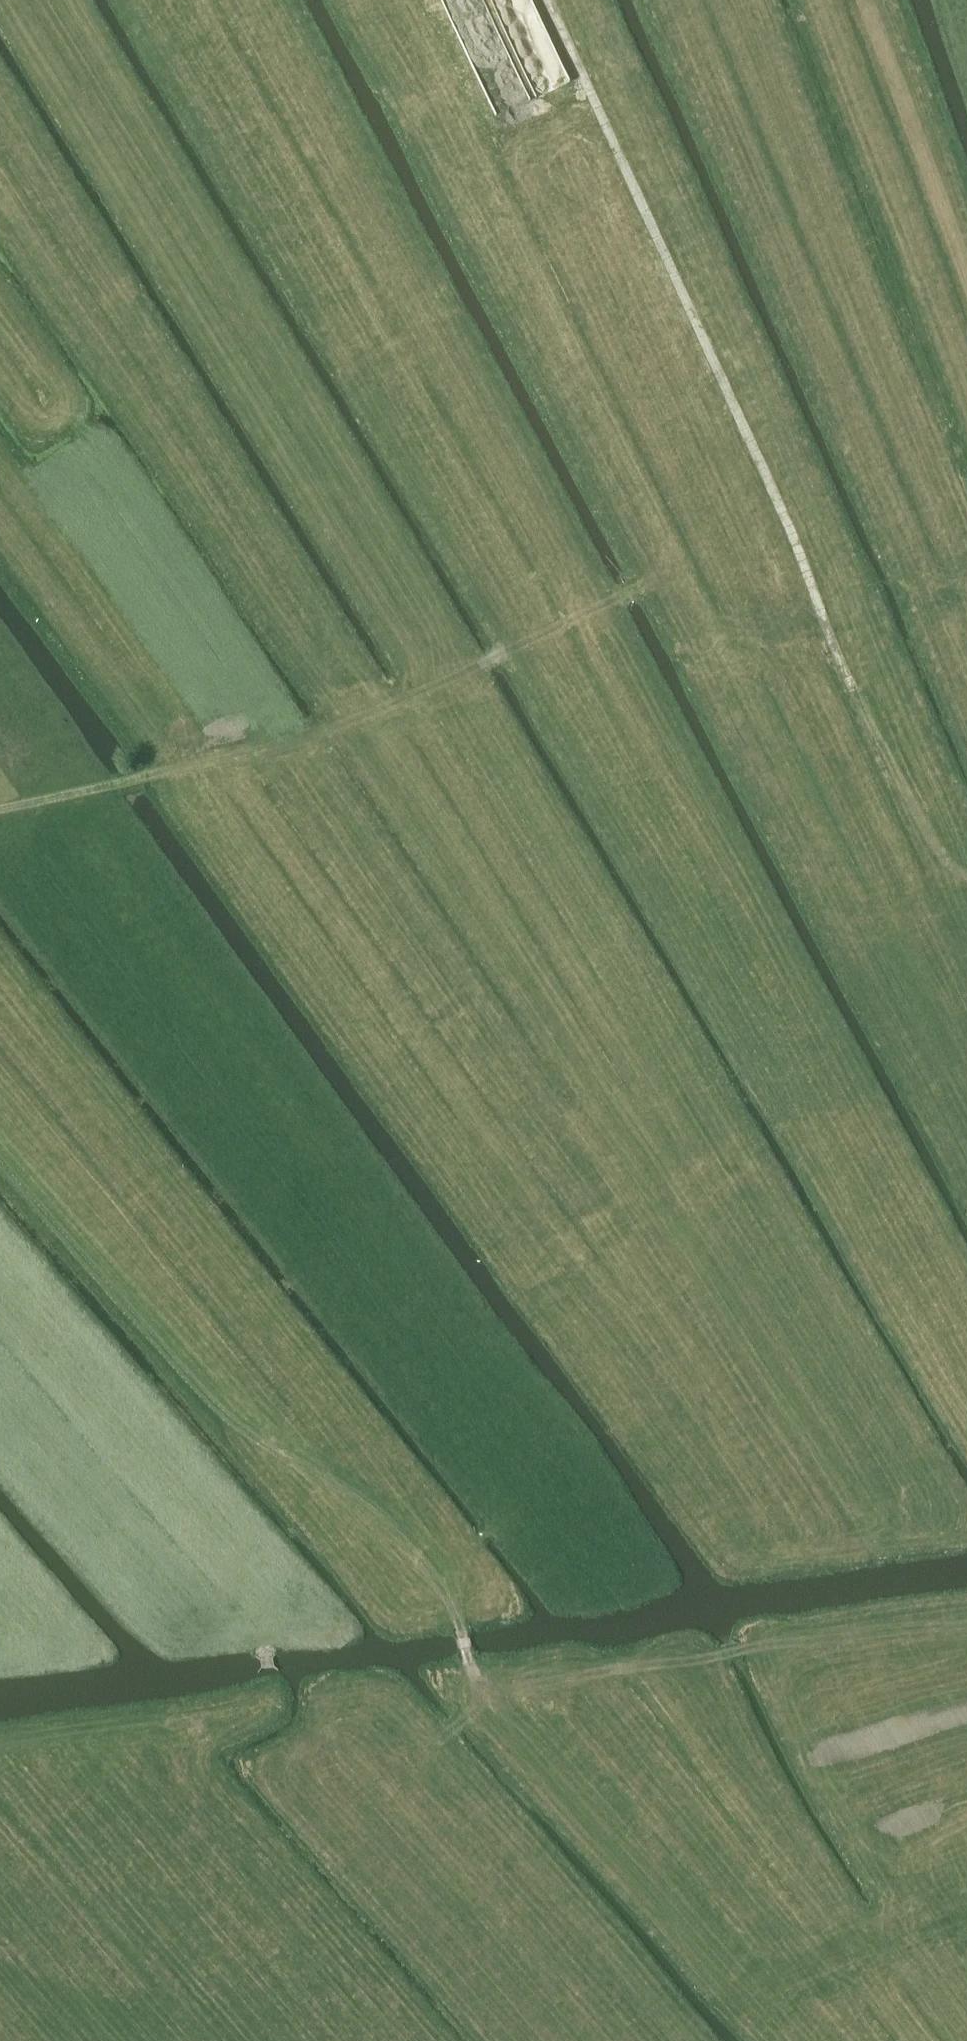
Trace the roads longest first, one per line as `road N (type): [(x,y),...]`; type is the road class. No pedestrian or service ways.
road 1 (track): [(966,873),(924,833),(545,0)]
road 2 (track): [(461,1625),(392,1523),(345,1488),(244,1440),(0,1167)]
road 3 (track): [(752,2013),(484,1707),(470,1669)]

